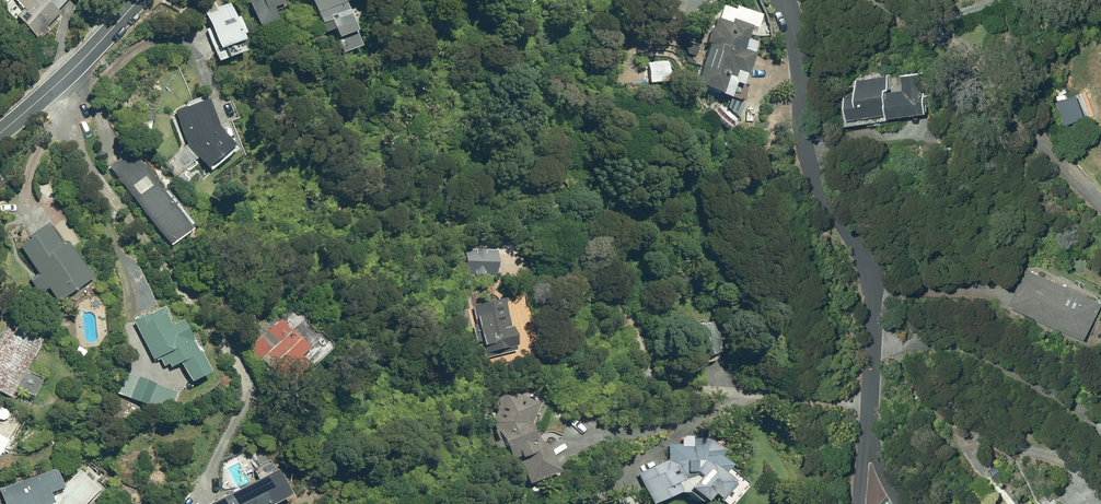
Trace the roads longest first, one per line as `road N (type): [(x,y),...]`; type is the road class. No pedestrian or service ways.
road 1 (residential): [(779,0),(810,155),(873,282),(868,445)]
road 2 (residential): [(0,134),(140,0)]

